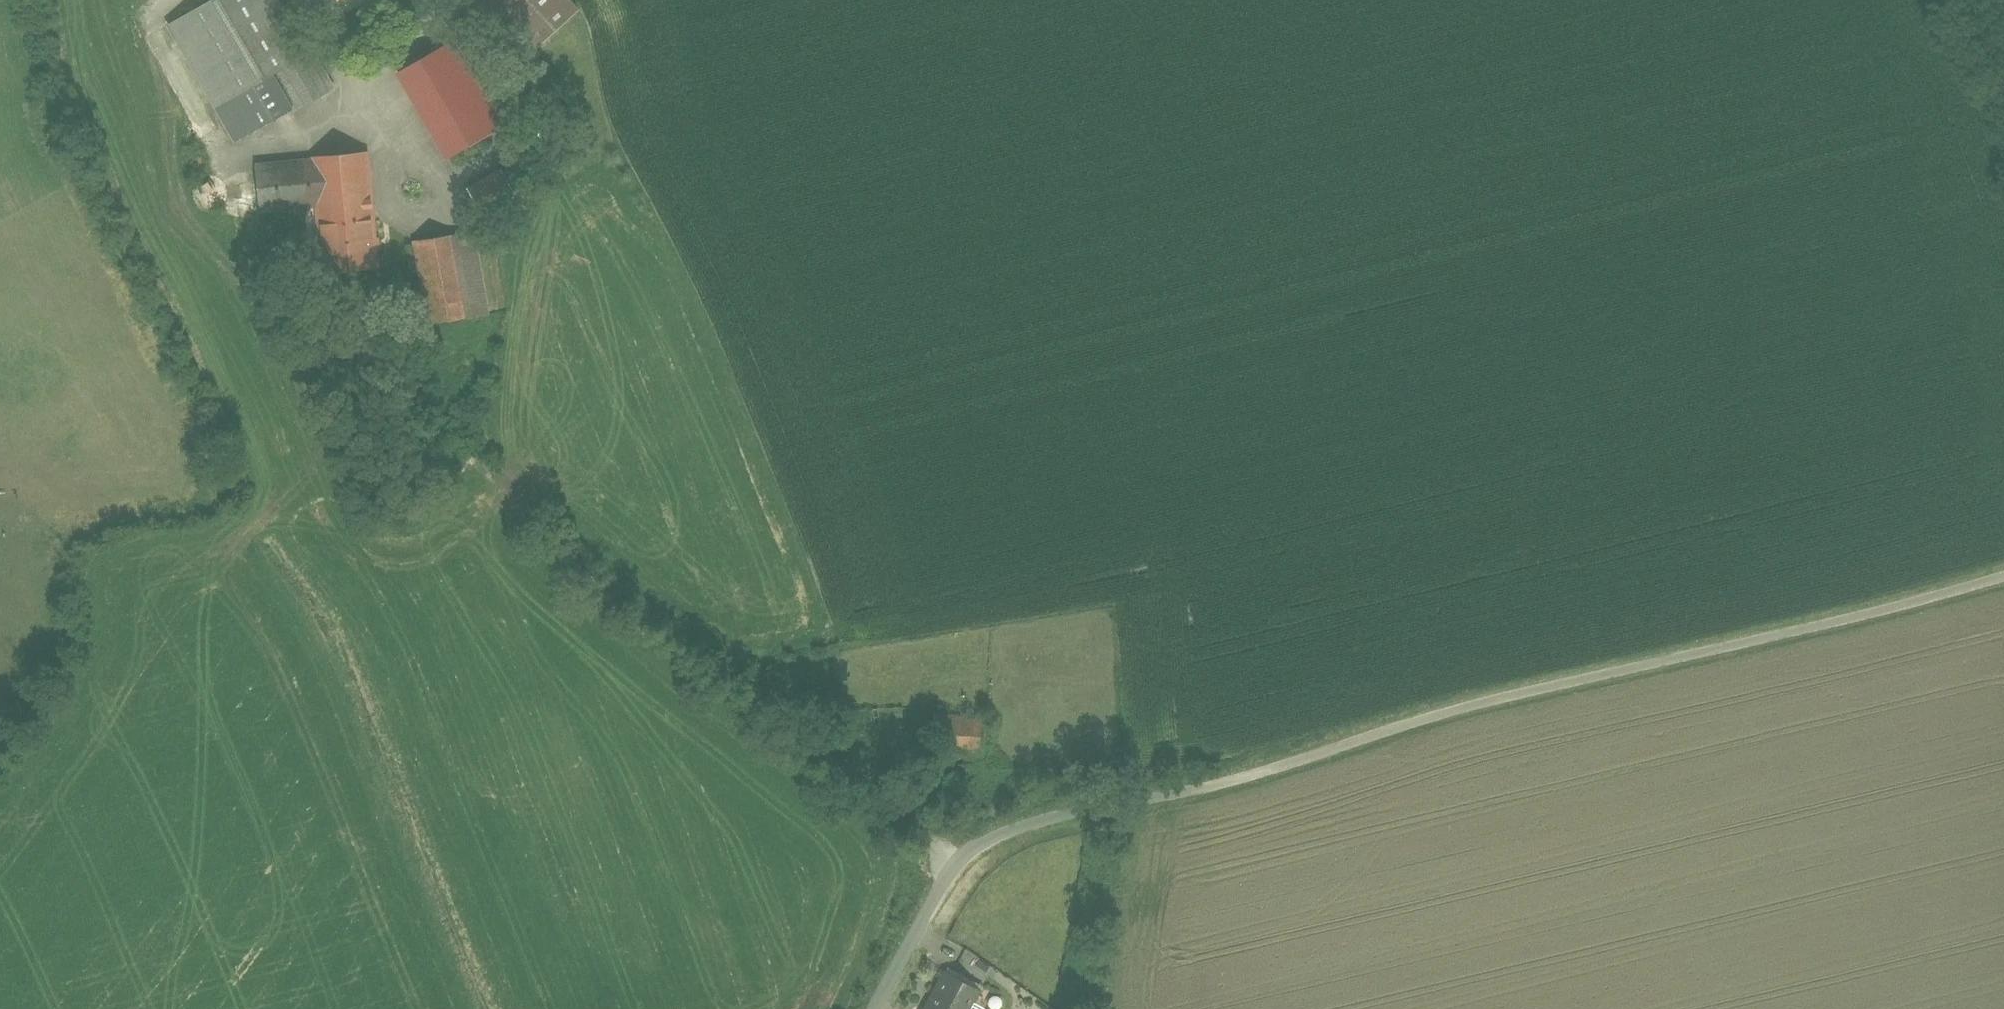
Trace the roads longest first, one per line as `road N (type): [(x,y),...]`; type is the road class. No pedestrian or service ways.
road 1 (residential): [(2003,577),(1460,706),(1296,761),(999,827),(966,850),(873,1008)]

